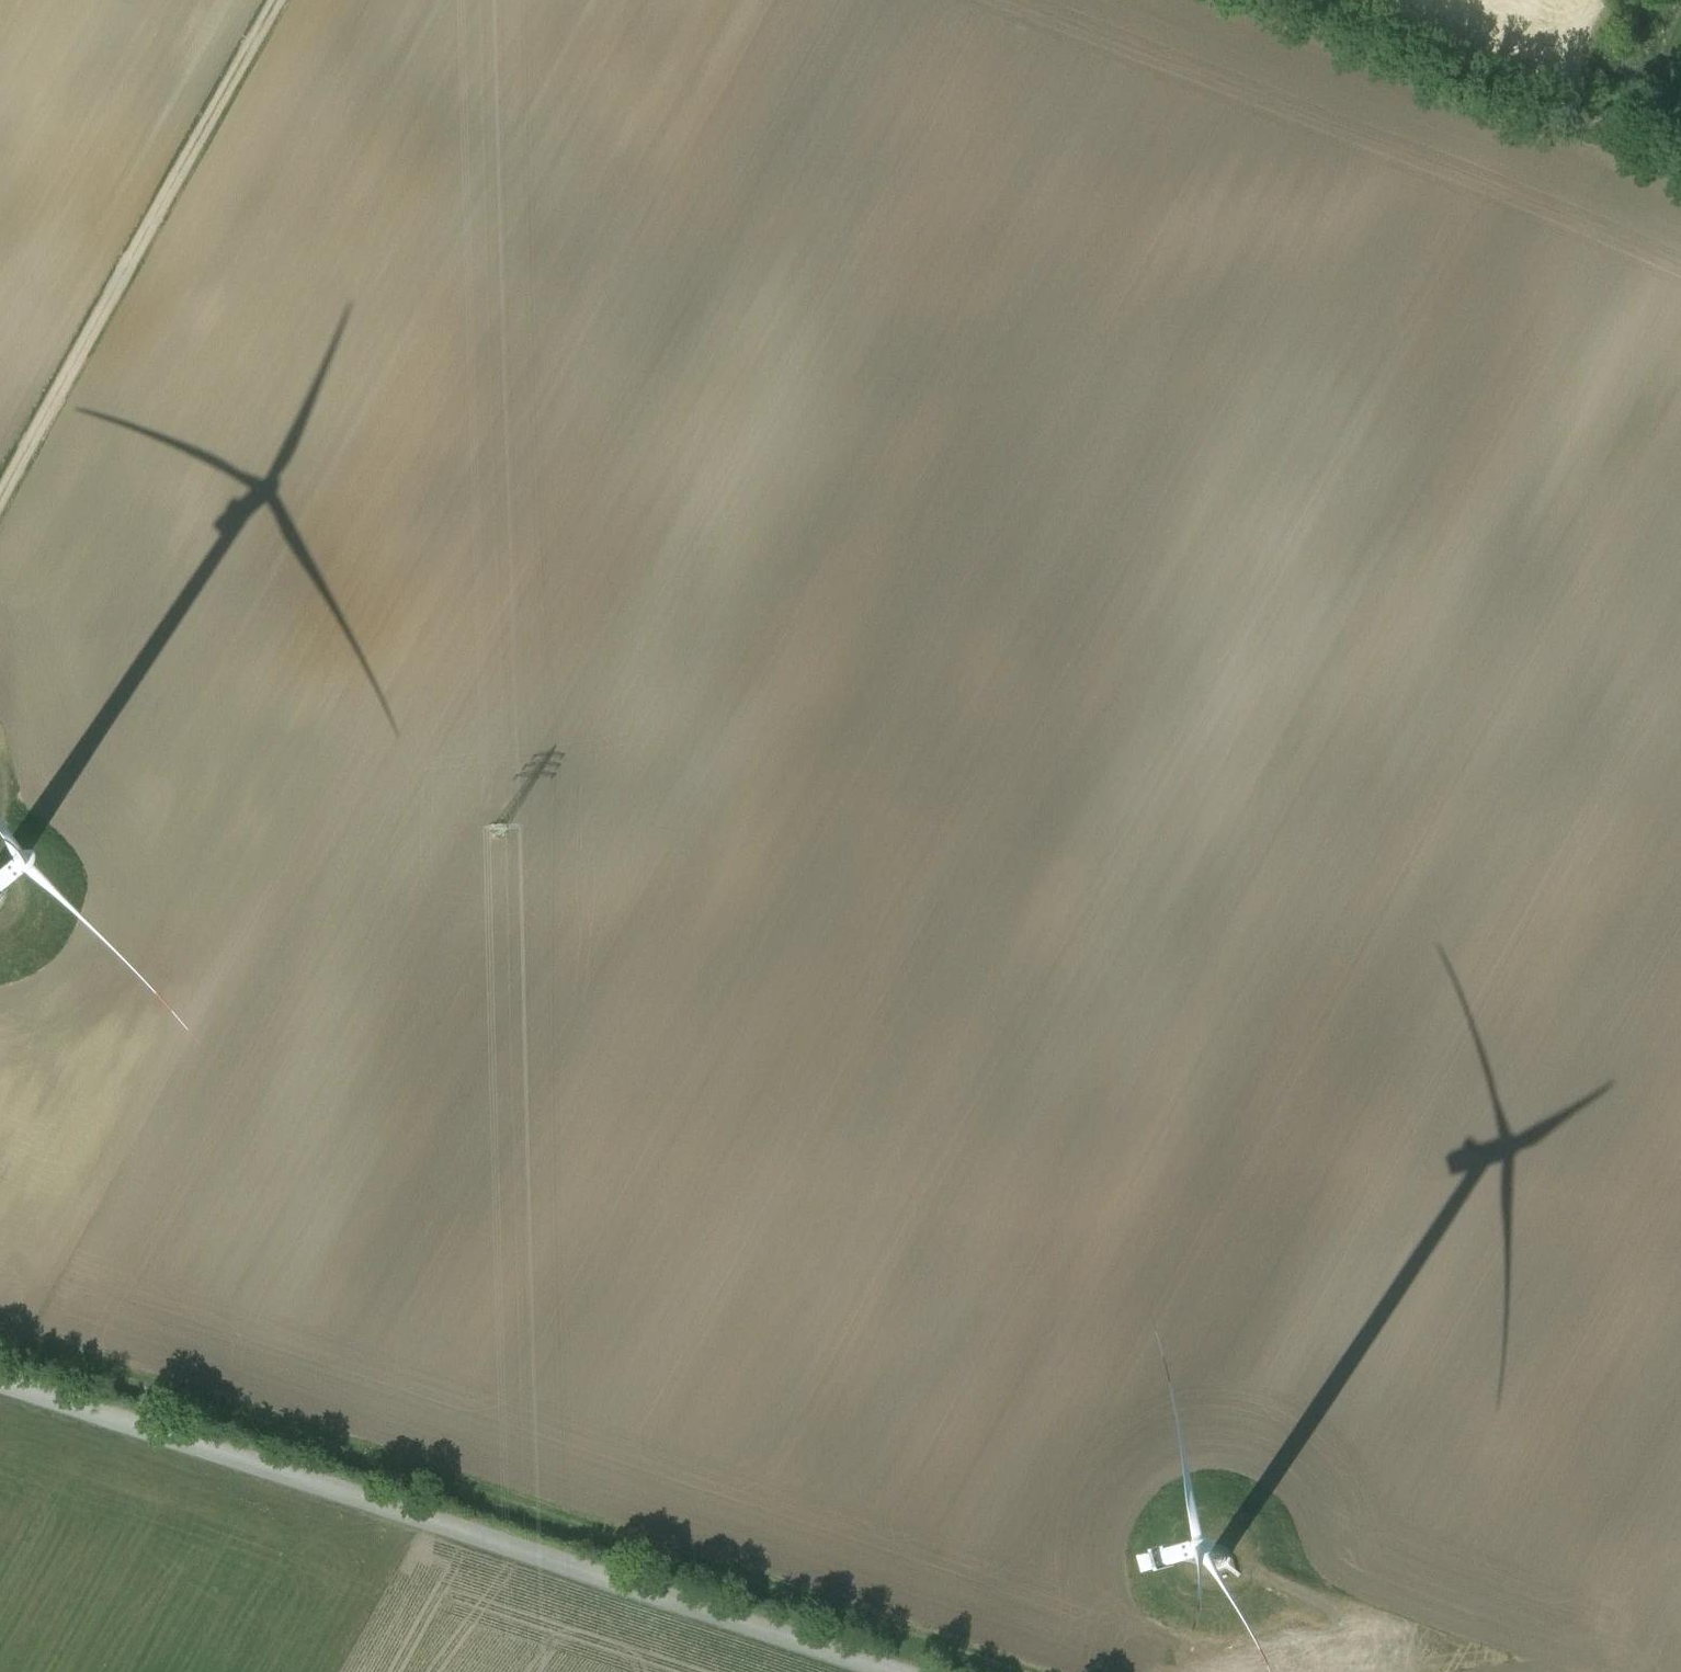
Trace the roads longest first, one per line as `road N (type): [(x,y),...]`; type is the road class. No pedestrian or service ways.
road 1 (track): [(912,1671),(0,1375)]
road 2 (track): [(276,0),(0,502)]
road 3 (track): [(1290,1671),(1552,1628),(1587,1581),(1680,1556)]

